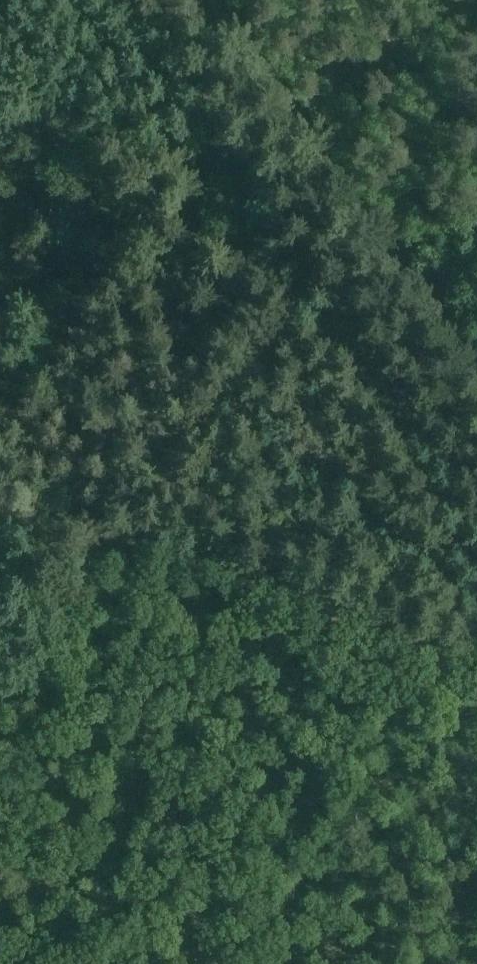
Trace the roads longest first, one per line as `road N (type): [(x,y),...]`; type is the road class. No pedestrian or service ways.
road 1 (track): [(0,511),(134,540),(476,666)]
road 2 (track): [(211,0),(476,369)]

